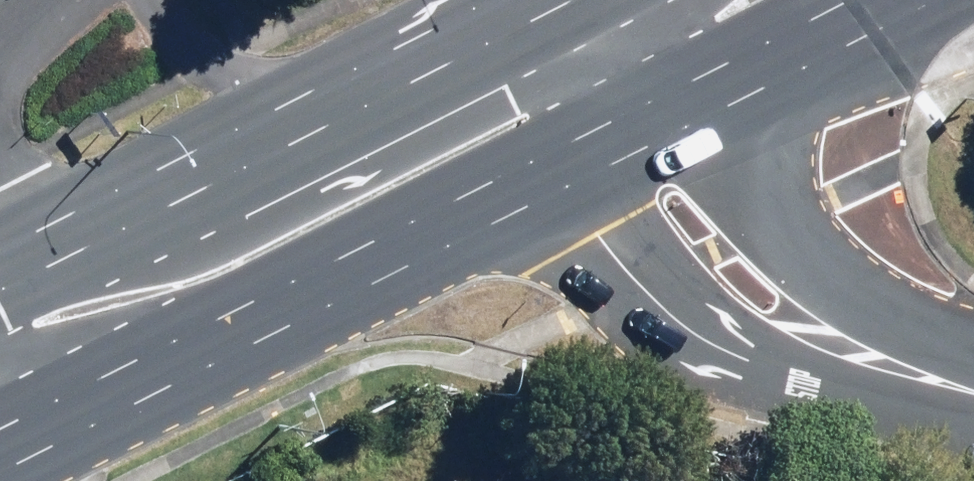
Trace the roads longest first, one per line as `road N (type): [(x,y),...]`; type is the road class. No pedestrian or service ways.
road 1 (primary): [(571,182),(56,430)]
road 2 (residential): [(973,426),(794,380),(696,334),(639,287),(598,237),(571,182)]
road 3 (primary): [(0,292),(342,127)]
road 4 (residential): [(694,124),(816,259),(911,325),(973,350)]
road 5 (primary): [(938,0),(694,124)]
road 6 (residential): [(147,0),(170,37),(217,75),(342,127)]
road 7 (primary): [(342,127),(508,50)]
road 8 (residential): [(571,182),(508,50)]
road 9 (residential): [(627,0),(694,124)]
road 10 (primary): [(694,124),(571,182)]
road 11 (residential): [(0,313),(56,430)]

